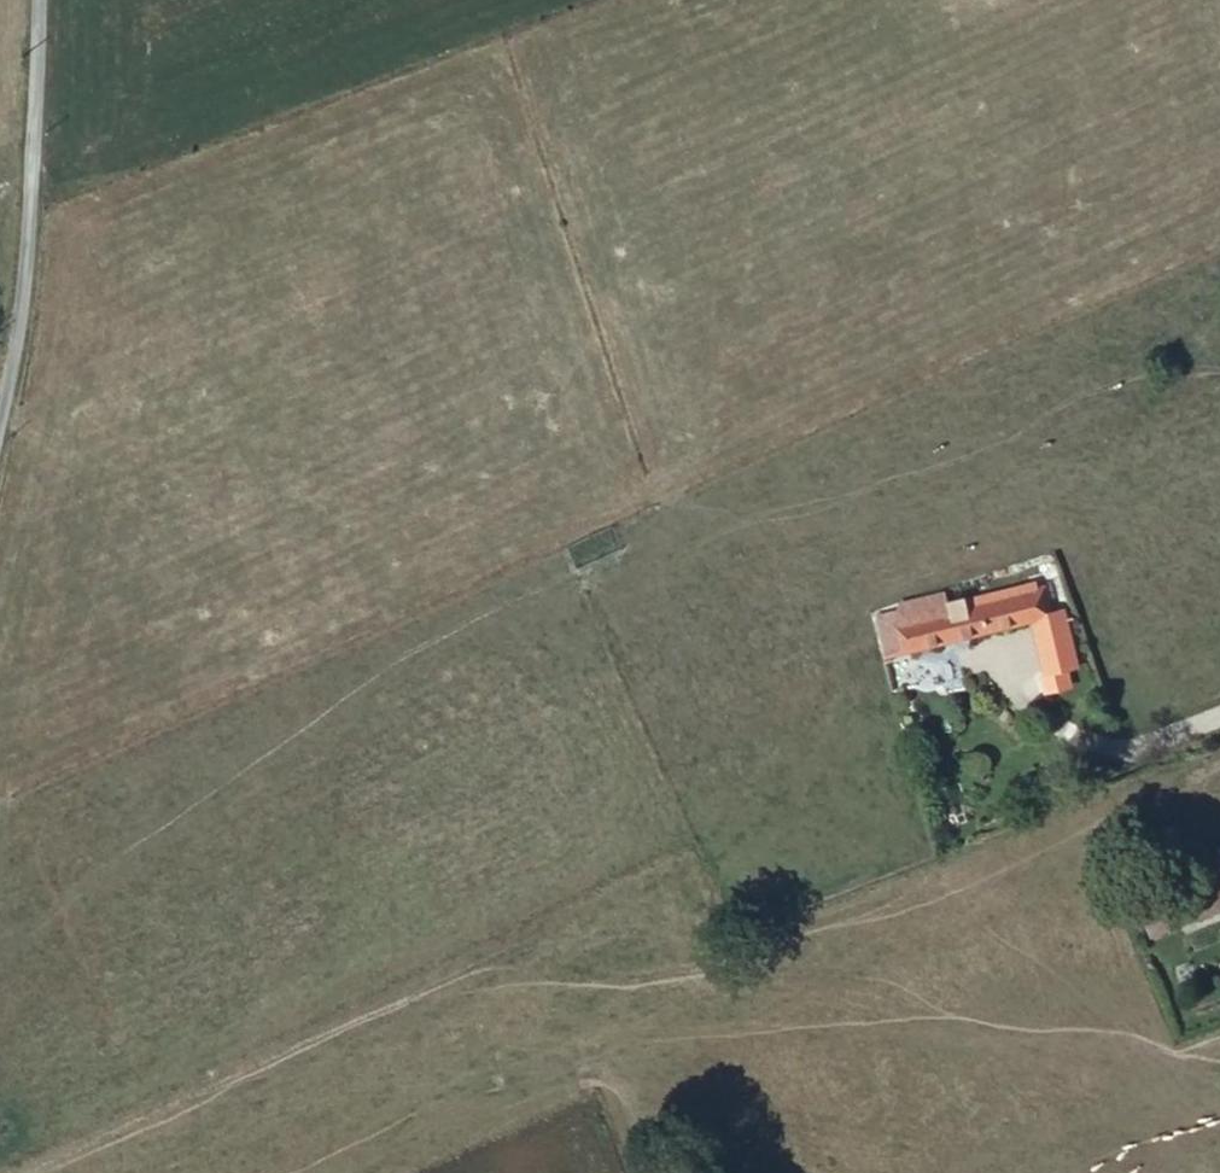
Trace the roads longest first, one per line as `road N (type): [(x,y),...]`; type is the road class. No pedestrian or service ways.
road 1 (unclassified): [(0,380),(17,268),(25,0)]

